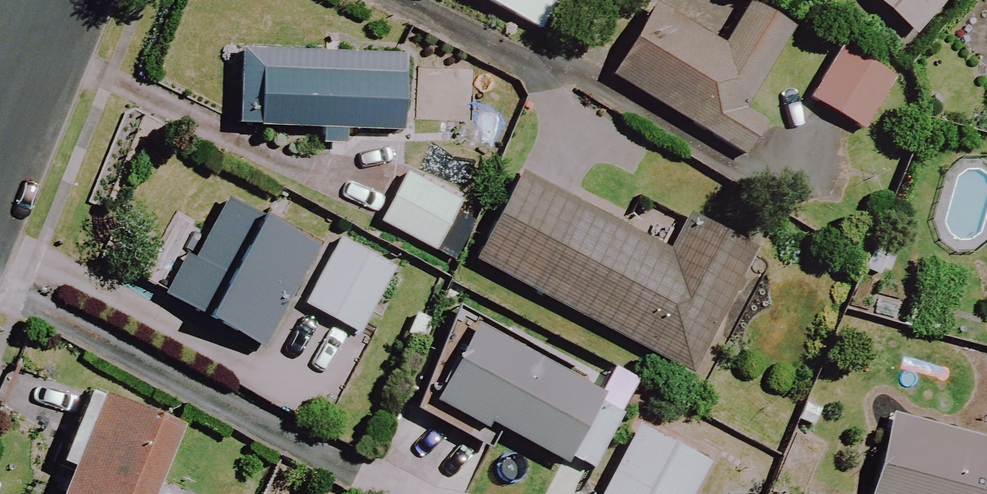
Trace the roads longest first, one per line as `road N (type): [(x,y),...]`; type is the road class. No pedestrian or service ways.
road 1 (residential): [(0,127),(51,0)]

